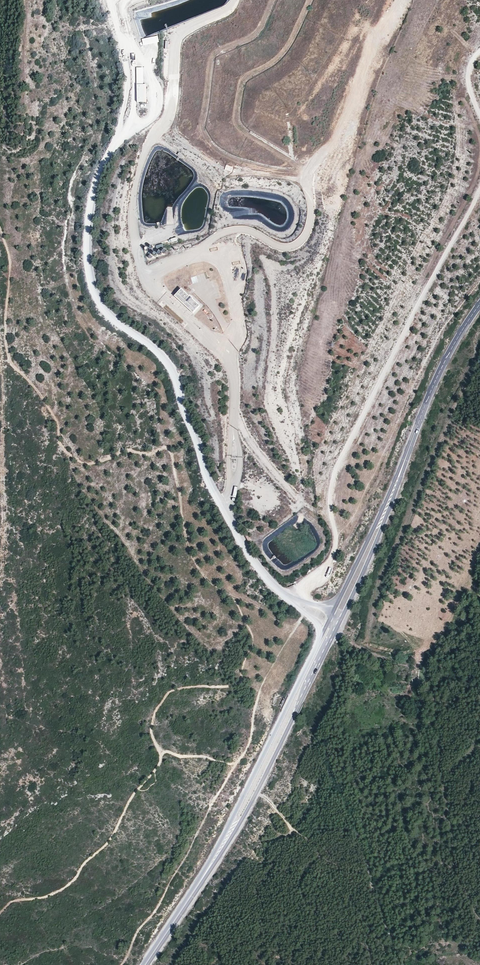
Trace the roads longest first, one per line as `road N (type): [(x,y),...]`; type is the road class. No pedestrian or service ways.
road 1 (secondary): [(479,304),(433,387),(369,551),(258,790),(144,964)]
road 2 (track): [(297,602),(335,551),(331,498),(339,466),(479,191)]

